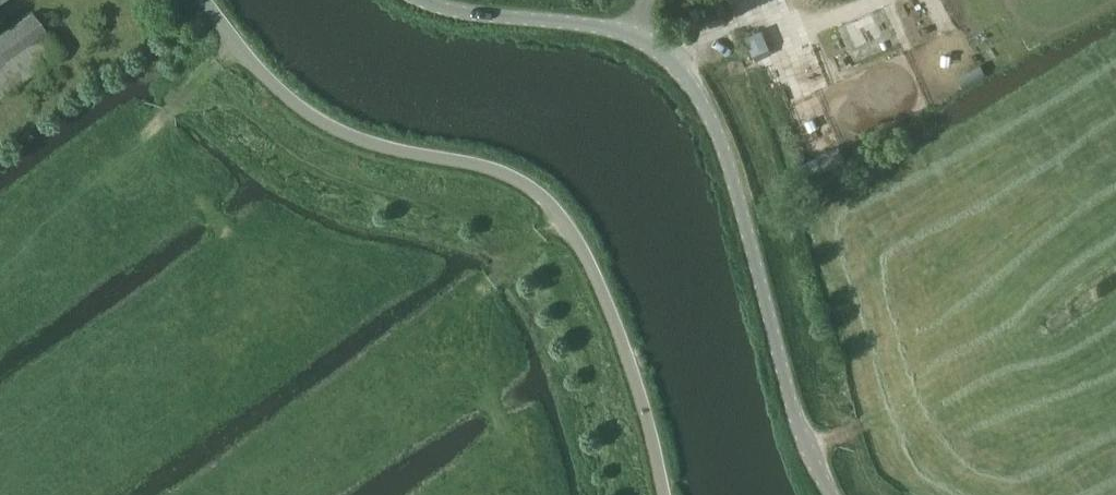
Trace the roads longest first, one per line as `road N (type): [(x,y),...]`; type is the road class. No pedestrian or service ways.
road 1 (unclassified): [(665,494),(625,344),(589,262),(549,203),(512,177),(377,145),(316,117),(273,82),(202,0)]
road 2 (unclassified): [(835,494),(814,457),(754,222),(710,97),(658,44),(619,26),(454,0)]
road 3 (track): [(130,144),(238,42)]

